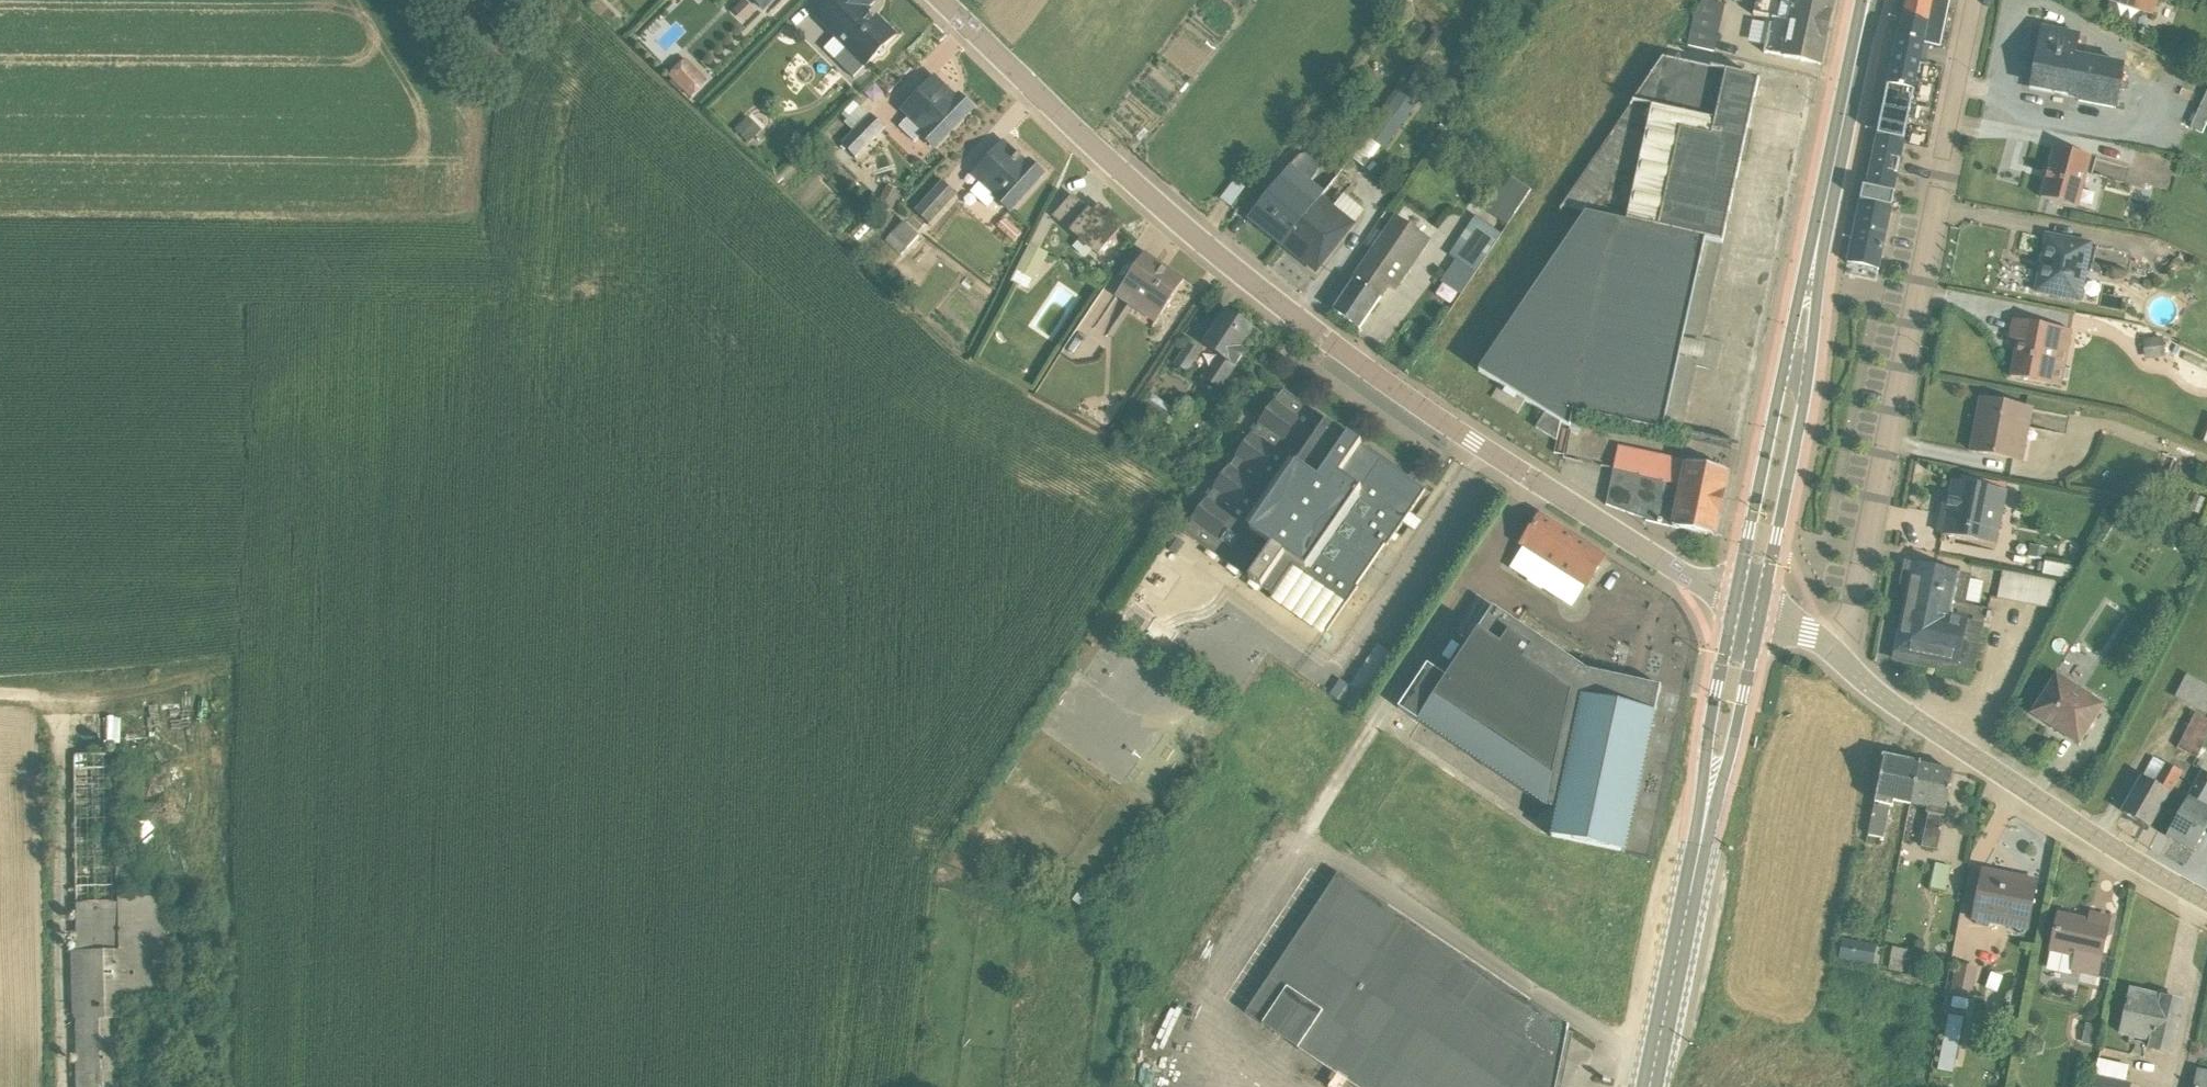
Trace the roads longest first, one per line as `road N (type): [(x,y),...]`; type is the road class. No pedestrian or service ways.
road 1 (residential): [(940,0),(1216,259),(1320,338),(1525,477),(1734,601)]
road 2 (residential): [(1832,654),(1856,605),(1975,0)]
road 3 (residential): [(1832,654),(1887,701),(2206,903)]
road 4 (primary): [(1761,615),(1806,396),(1819,230)]
road 5 (primary): [(1819,230),(1734,601)]
road 6 (primary): [(1734,601),(1707,737),(1697,855)]
road 7 (primary): [(1697,855),(1734,742),(1761,615)]
road 8 (primary): [(1649,1086),(1697,855)]
road 9 (primary): [(1819,230),(1861,37)]

